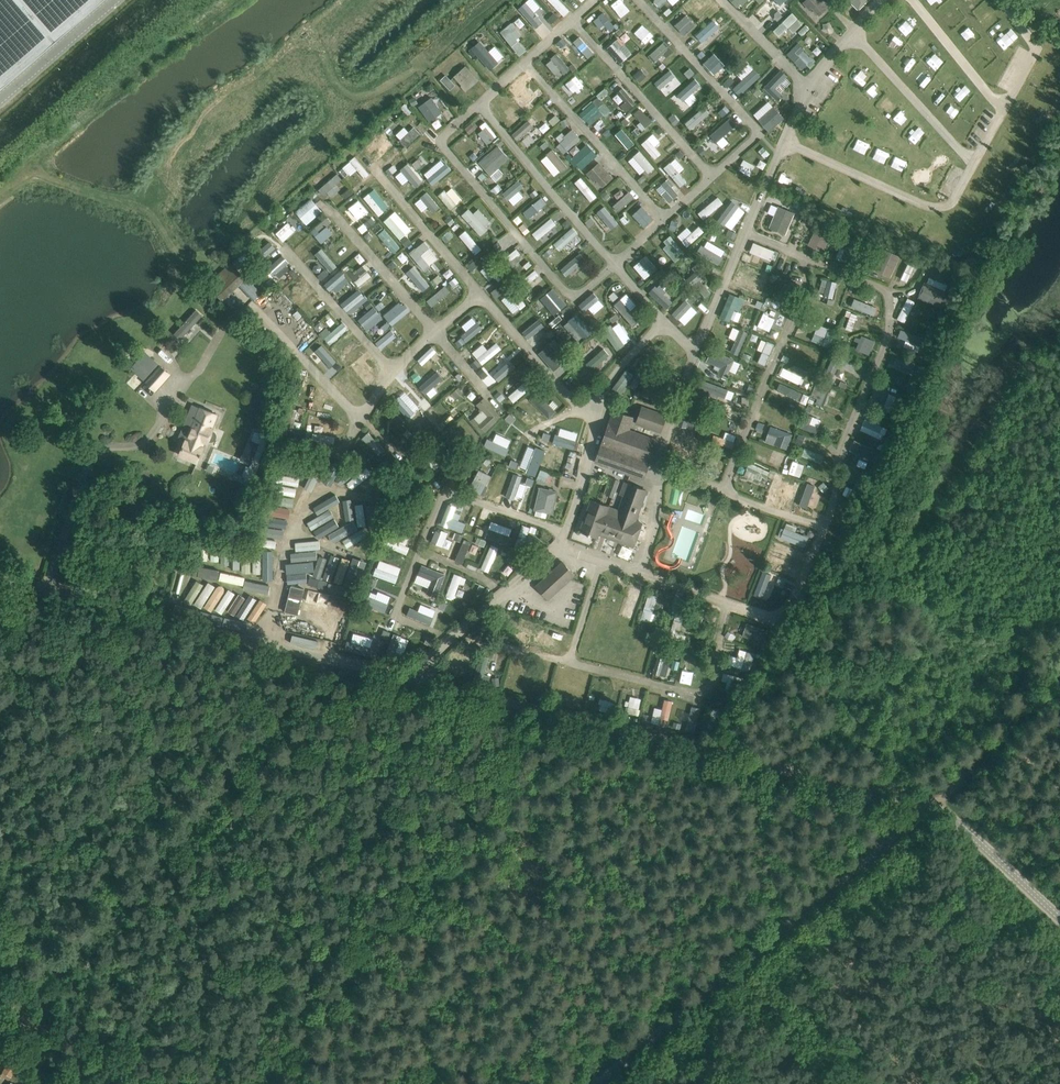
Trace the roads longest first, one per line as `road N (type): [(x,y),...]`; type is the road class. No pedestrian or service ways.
road 1 (unclassified): [(919,803),(0,577)]
road 2 (track): [(262,1083),(573,718)]
road 3 (unclassified): [(598,1083),(904,831),(919,803)]
road 4 (track): [(53,970),(329,658)]
road 5 (track): [(175,1083),(0,919)]
road 6 (unclassified): [(1059,918),(967,832),(919,803)]
road 7 (track): [(935,808),(1059,682)]

